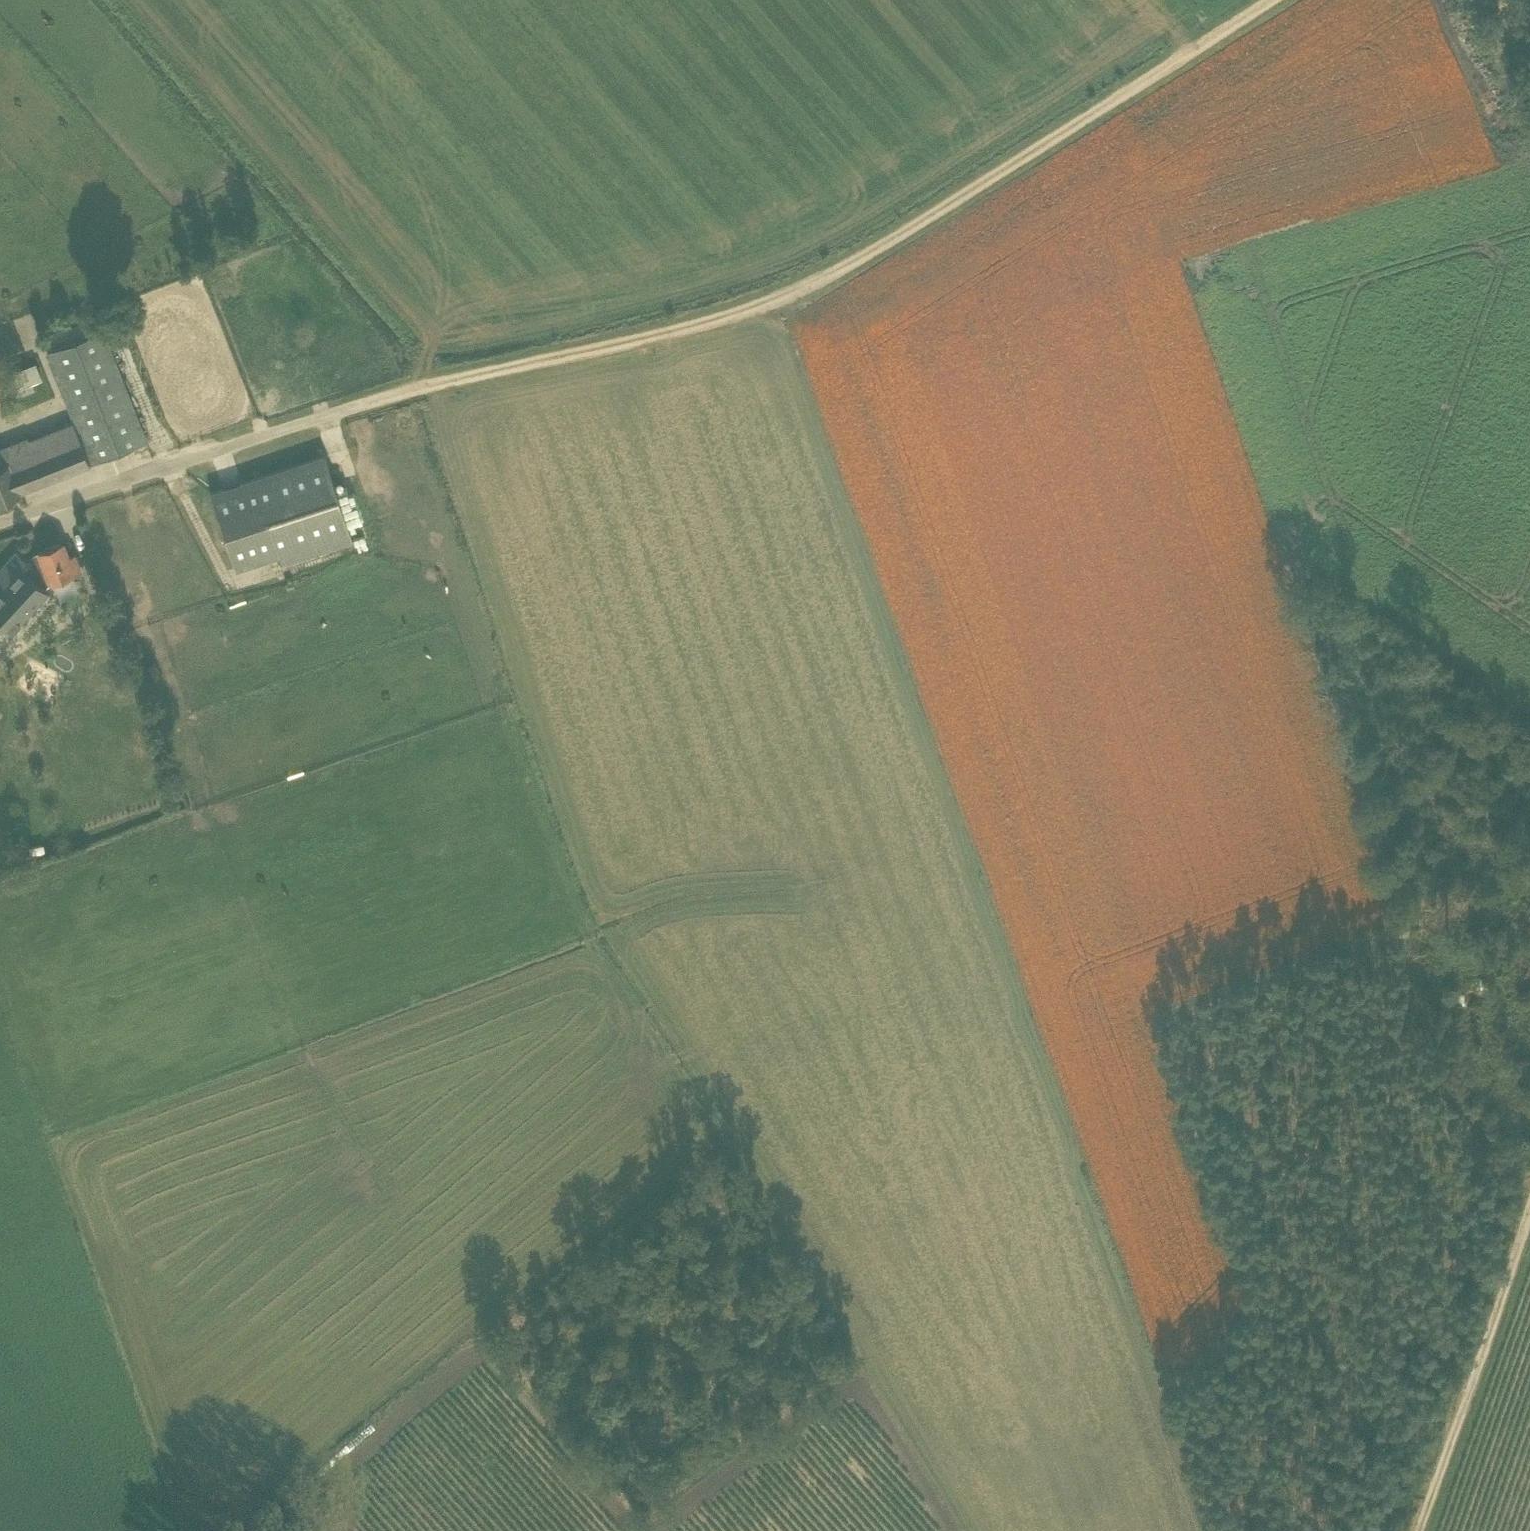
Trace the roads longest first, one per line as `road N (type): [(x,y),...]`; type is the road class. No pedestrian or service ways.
road 1 (track): [(1270,0),(807,287),(652,336),(434,381),(170,465)]
road 2 (track): [(1529,1214),(1419,1530)]
road 3 (unclassified): [(0,522),(170,465)]

